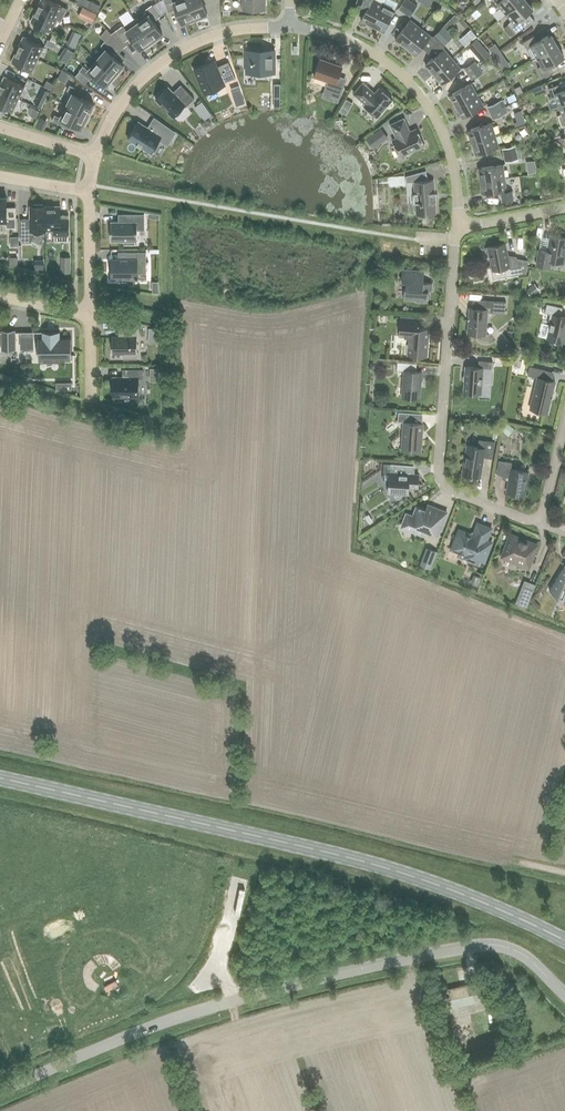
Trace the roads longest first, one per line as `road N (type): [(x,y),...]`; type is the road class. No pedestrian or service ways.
road 1 (primary): [(564,942),(371,865),(0,778)]
road 2 (residential): [(539,523),(446,490),(438,477),(456,226)]
road 3 (tertiary): [(564,995),(525,956),(494,945),(235,1000)]
road 4 (residential): [(456,226),(446,142),(405,78),(372,52),(291,26)]
road 5 (residential): [(291,26),(220,35),(178,50),(132,88),(94,155)]
road 6 (tertiary): [(0,1092),(235,1000)]
road 7 (residential): [(90,193),(89,314)]

